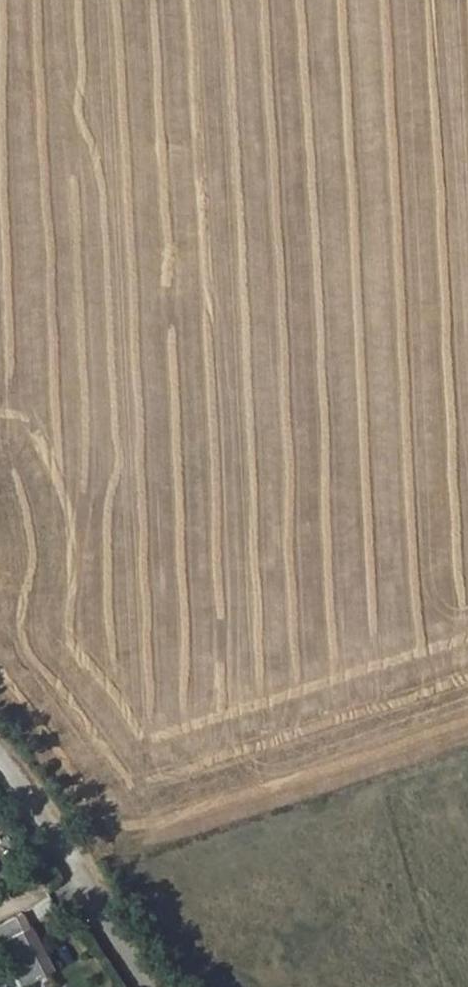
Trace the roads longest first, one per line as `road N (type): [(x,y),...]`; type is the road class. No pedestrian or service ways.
road 1 (unclassified): [(146,986),(0,775)]

